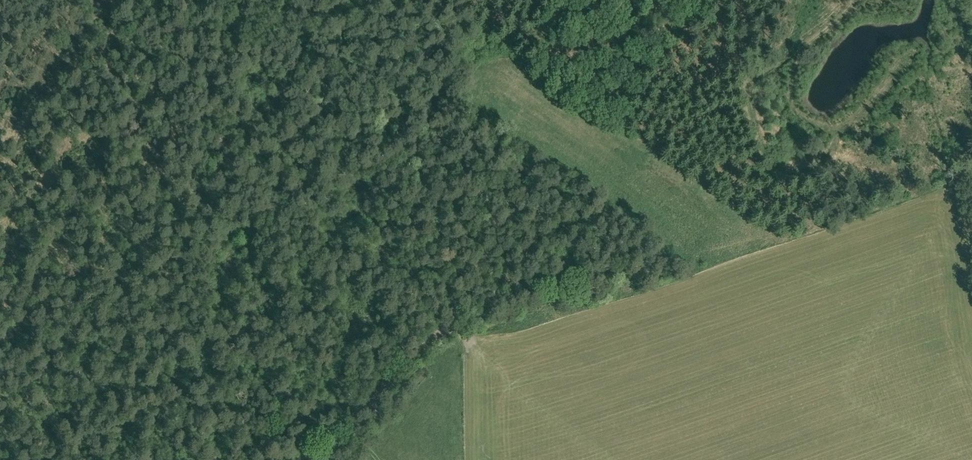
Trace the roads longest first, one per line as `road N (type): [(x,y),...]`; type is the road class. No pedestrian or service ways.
road 1 (track): [(305,459),(358,420),(409,357),(438,337),(453,330),(477,355)]

